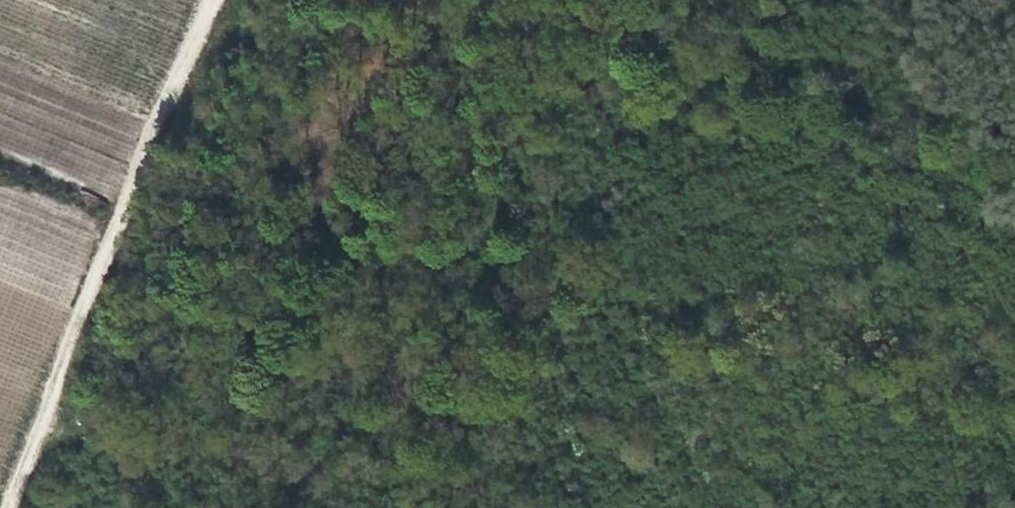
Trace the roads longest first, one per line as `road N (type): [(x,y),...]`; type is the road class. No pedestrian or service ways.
road 1 (track): [(192,0),(131,151),(8,507)]

